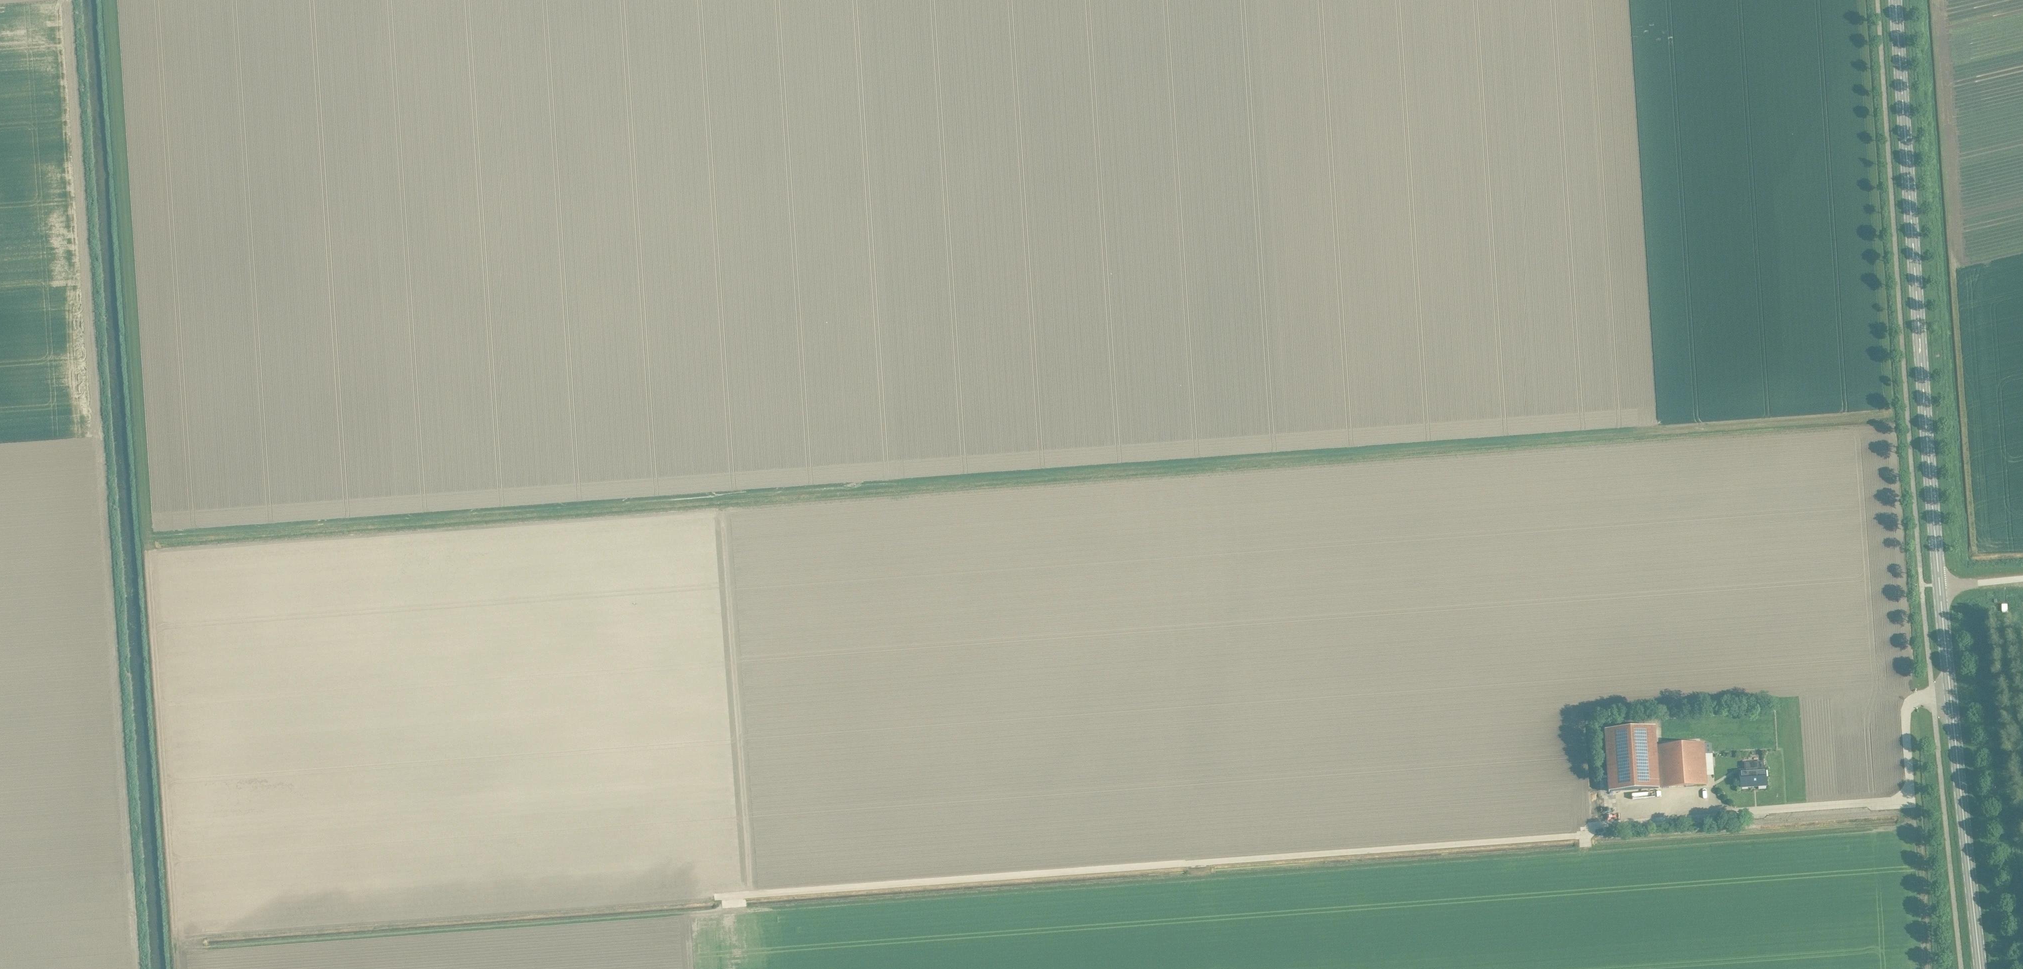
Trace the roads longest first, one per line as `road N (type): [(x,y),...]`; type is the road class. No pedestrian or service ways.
road 1 (secondary): [(1938,584),(1896,0)]
road 2 (secondary): [(1980,968),(1938,584)]

